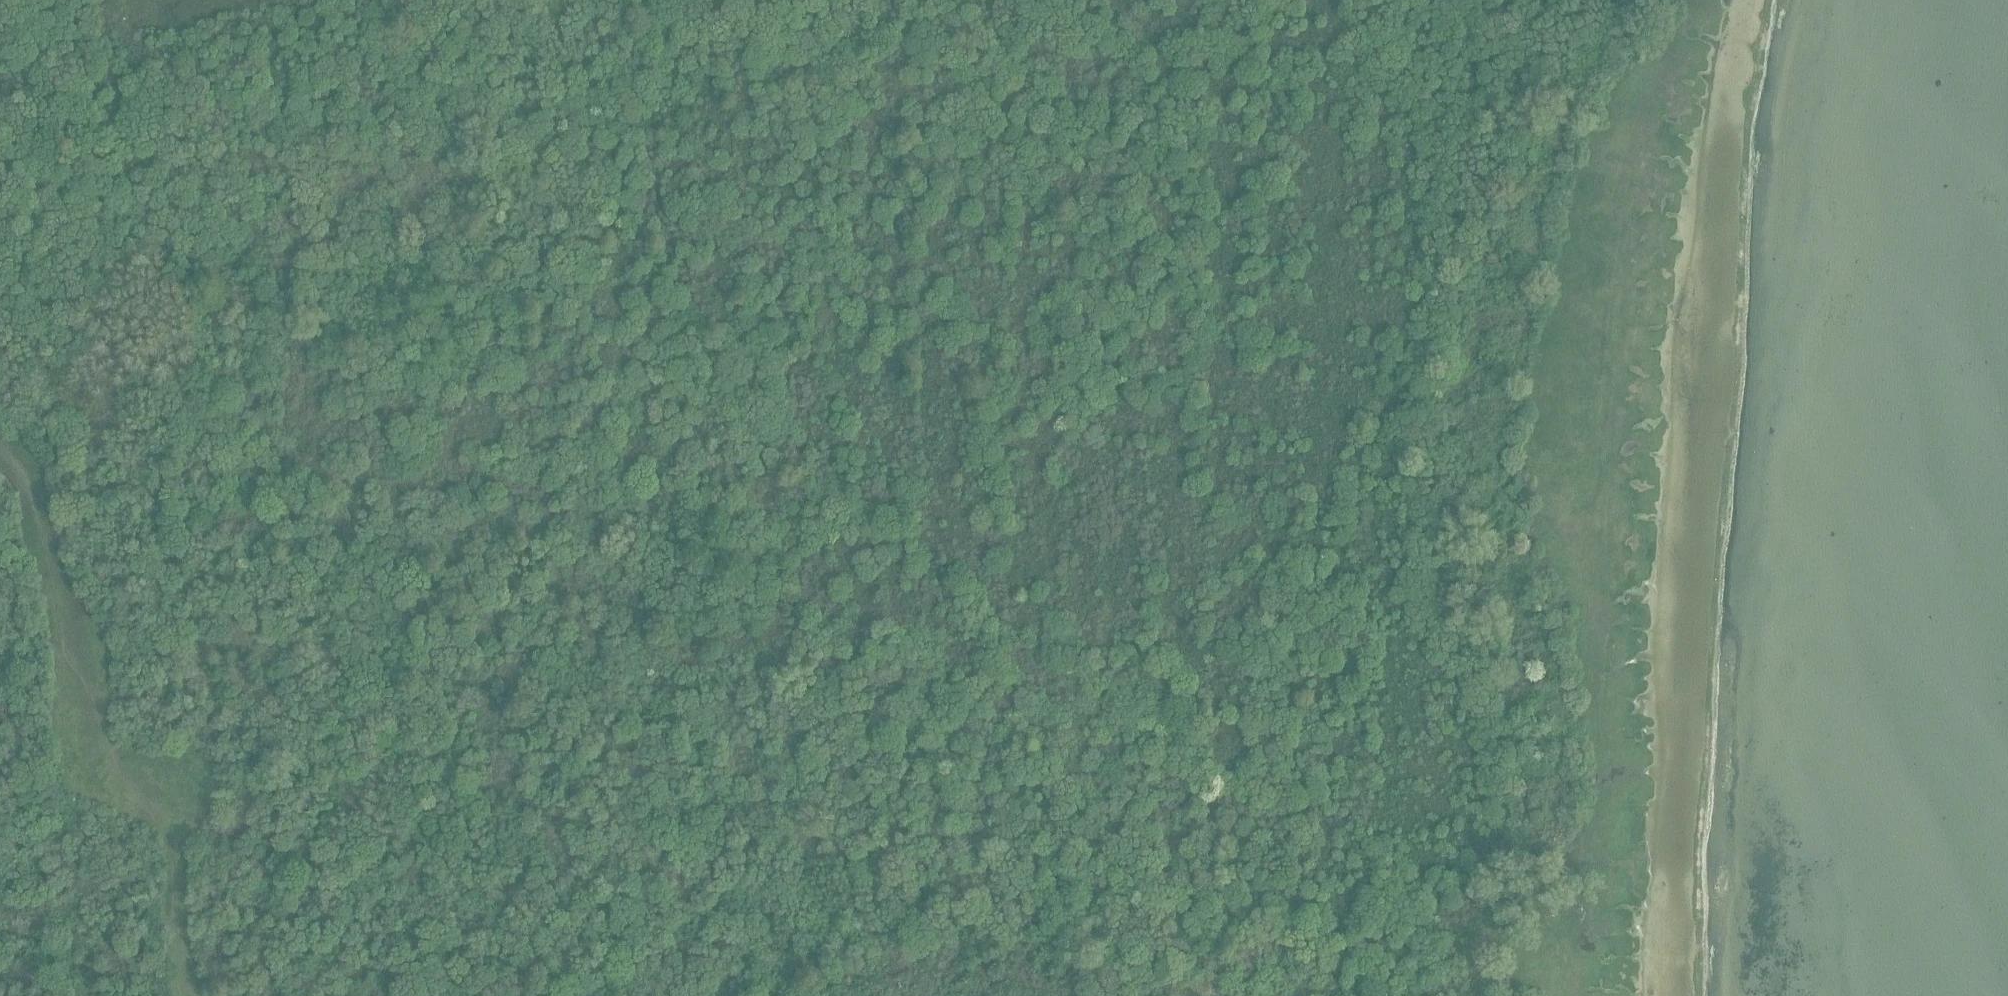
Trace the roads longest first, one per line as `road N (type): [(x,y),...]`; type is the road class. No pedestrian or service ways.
road 1 (track): [(0,448),(37,498),(105,708),(174,813),(174,961),(197,995)]

